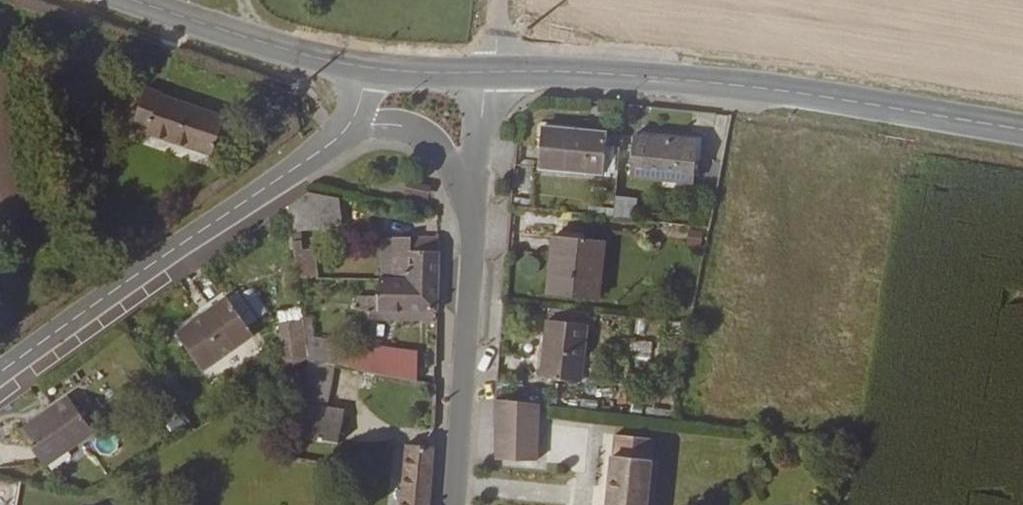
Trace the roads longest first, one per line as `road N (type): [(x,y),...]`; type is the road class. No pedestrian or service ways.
road 1 (primary): [(490,72),(661,78),(1022,129)]
road 2 (tertiary): [(356,113),(306,161),(0,373)]
road 3 (residential): [(452,504),(476,209)]
road 4 (primary): [(135,0),(367,68)]
road 5 (residential): [(476,209),(419,132),(372,125),(356,113)]
road 6 (residential): [(476,209),(490,72)]
road 7 (primary): [(367,68),(490,72)]

